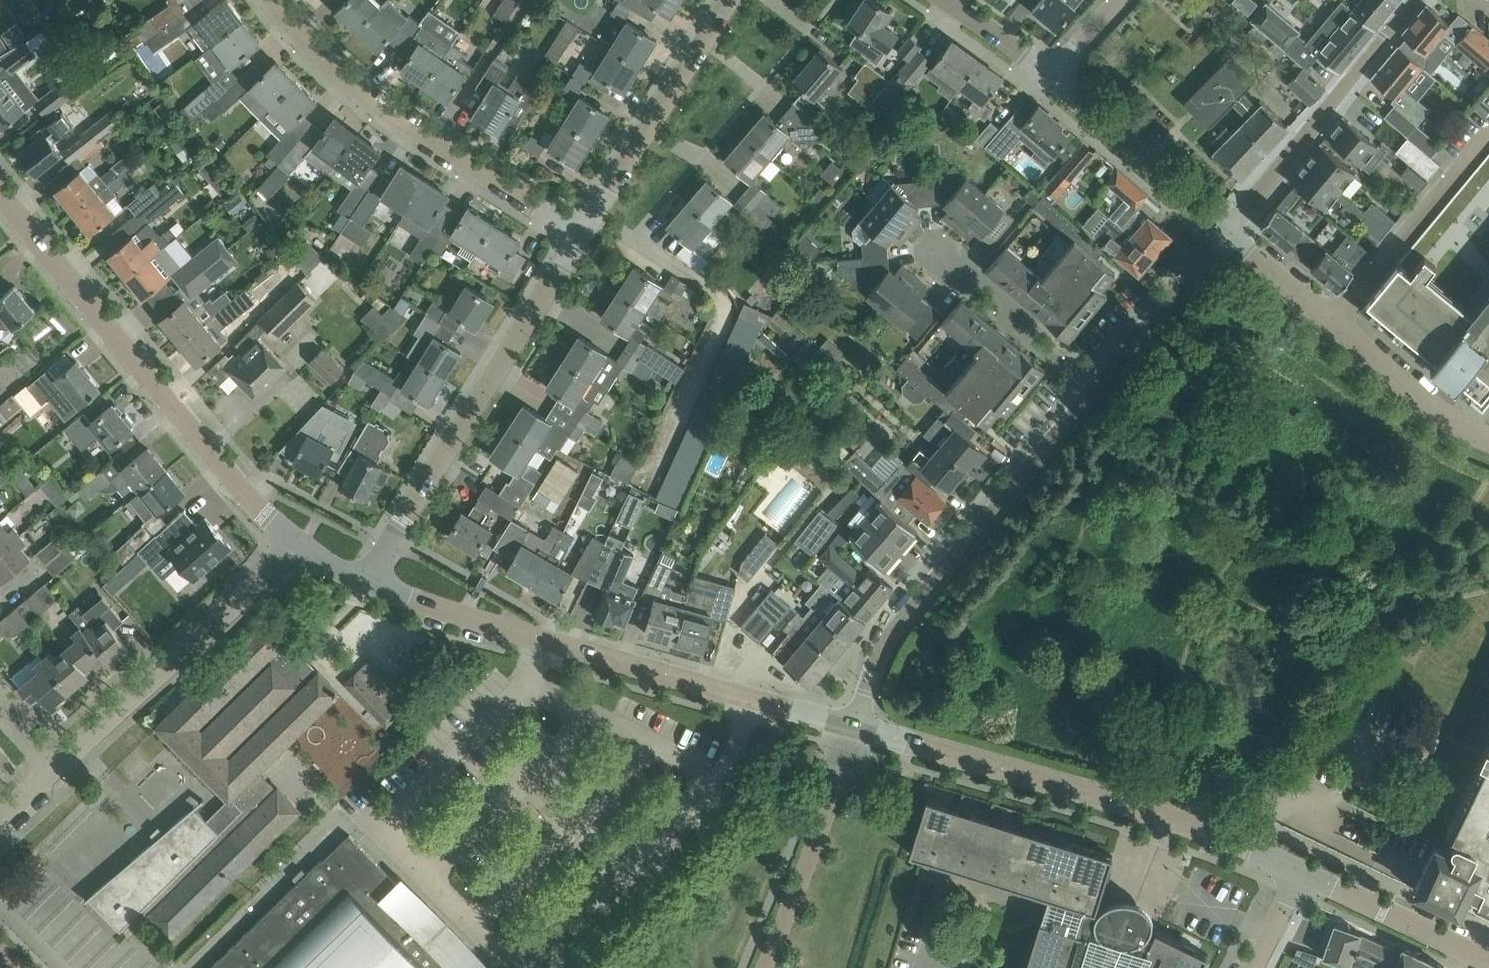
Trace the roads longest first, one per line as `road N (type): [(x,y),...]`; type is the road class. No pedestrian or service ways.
road 1 (tertiary): [(858,723),(544,639),(372,583)]
road 2 (tertiary): [(297,548),(237,486),(0,187)]
road 3 (tertiary): [(1298,871),(858,723)]
road 4 (residential): [(1088,379),(877,633),(858,723)]
road 5 (residential): [(372,583),(578,238)]
road 6 (residential): [(270,0),(378,106),(578,238)]
road 7 (residential): [(51,769),(297,548)]
road 8 (residential): [(1228,229),(1416,0)]
road 9 (residential): [(578,238),(731,0)]
road 10 (residential): [(1488,141),(1333,328)]
road 11 (residential): [(1054,79),(1228,229)]
road 12 (tertiary): [(1488,963),(1298,871)]
road 13 (residential): [(1228,229),(1088,379)]
road 14 (residential): [(939,256),(1088,379)]
road 15 (residential): [(1488,436),(1464,427),(1333,328)]
road 16 (residential): [(1333,328),(1228,229)]
road 17 (residential): [(942,0),(1054,79)]

